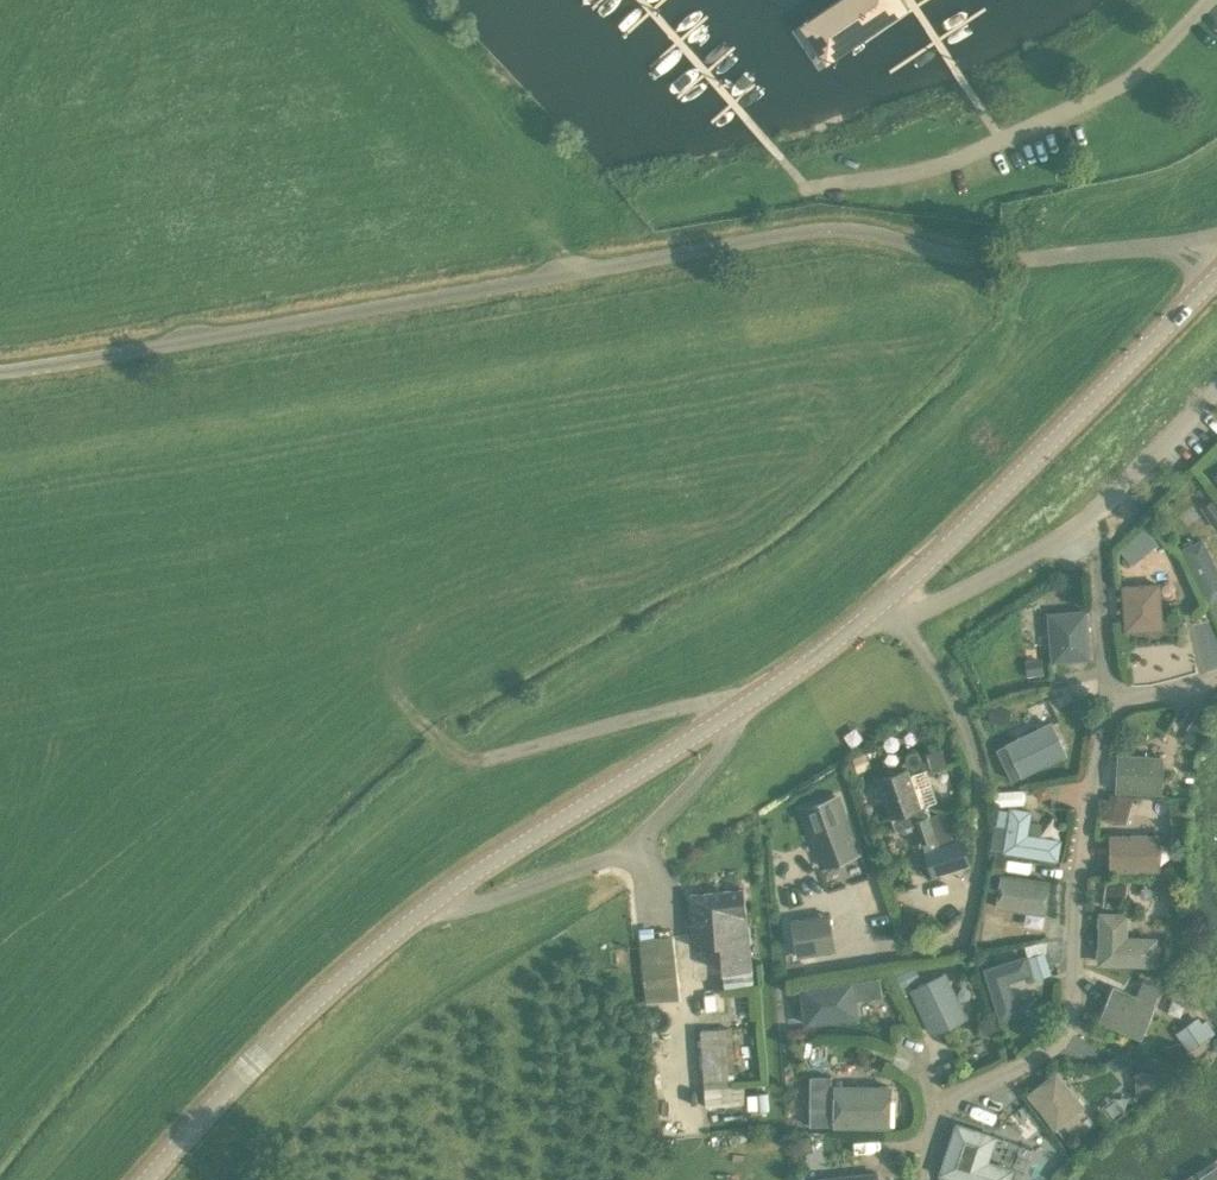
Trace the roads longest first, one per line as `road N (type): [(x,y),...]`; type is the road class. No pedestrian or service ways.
road 1 (unclassified): [(144,1179),(187,1127),(397,924),(882,606)]
road 2 (residential): [(932,1103),(1074,1025),(1078,868),(1110,708)]
road 3 (unclassified): [(882,606),(1216,269)]
road 4 (track): [(754,690),(482,758),(461,758),(431,729)]
road 5 (residential): [(882,606),(924,611),(1095,529)]
road 6 (residential): [(1110,708),(1114,665),(1095,529)]
road 7 (residential): [(1095,529),(1216,402)]

